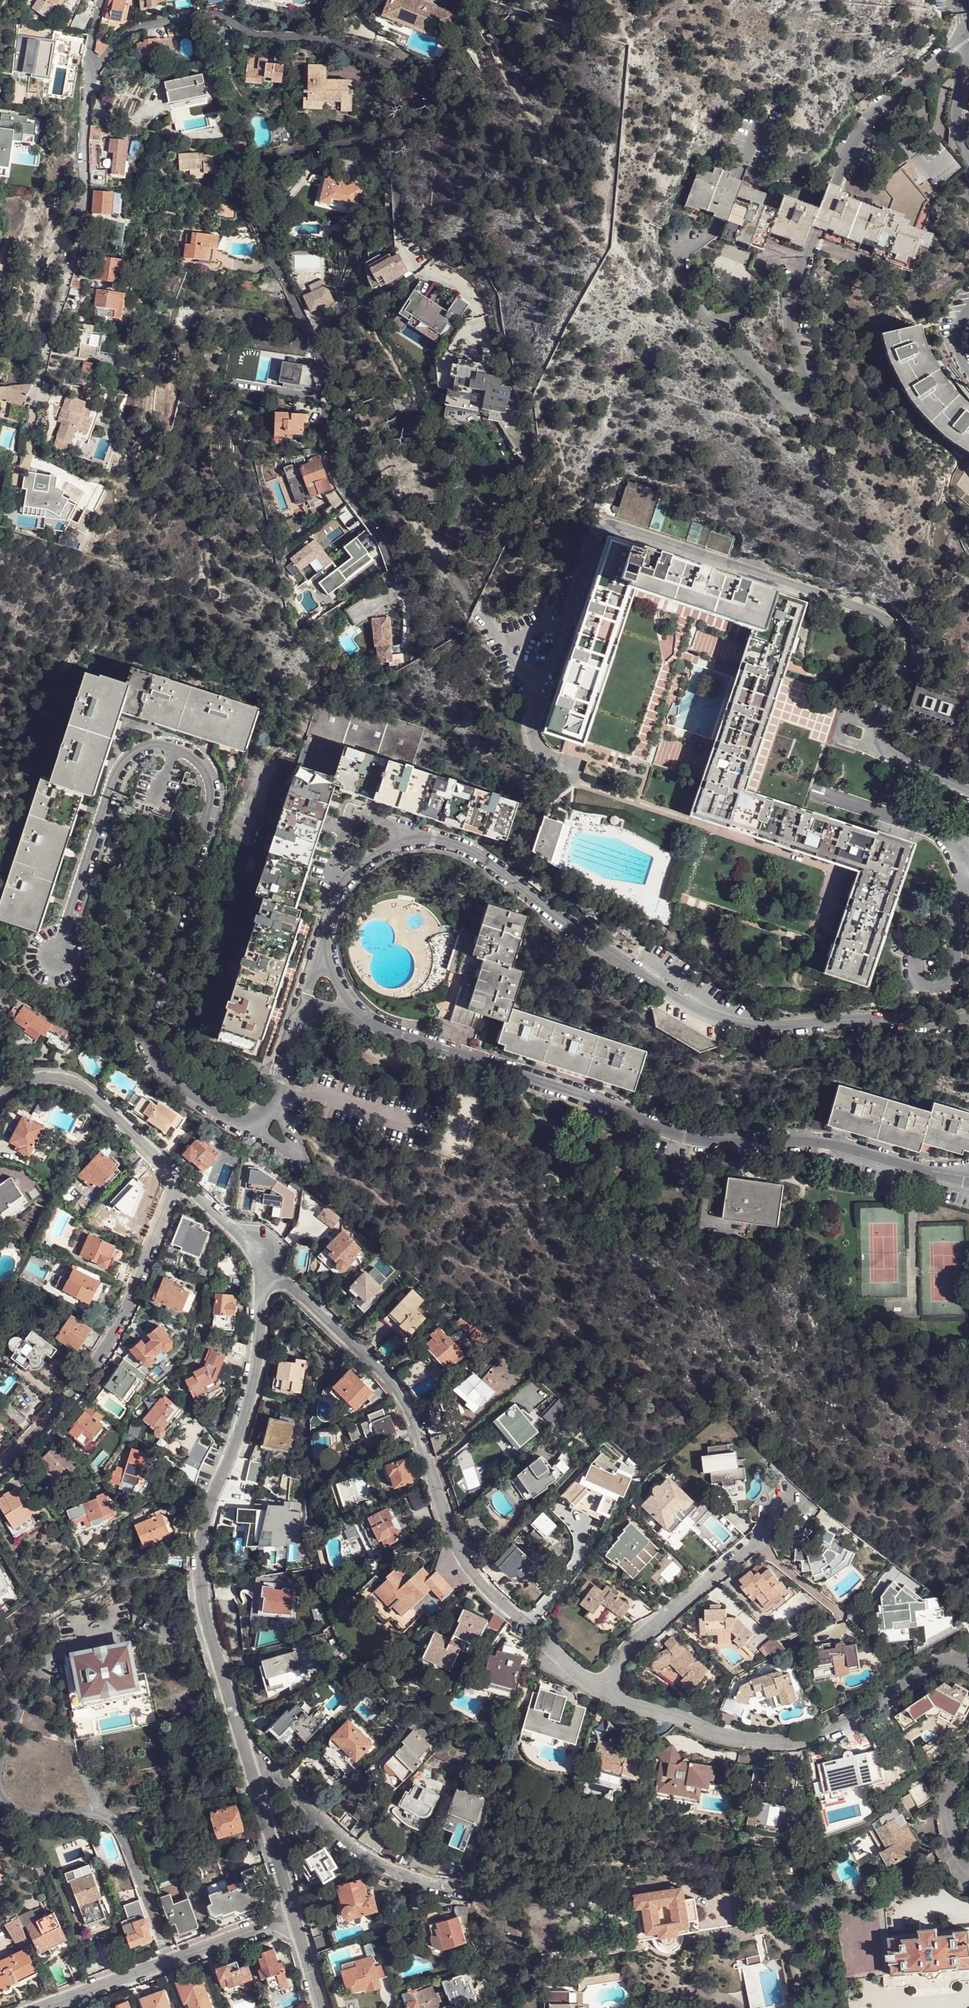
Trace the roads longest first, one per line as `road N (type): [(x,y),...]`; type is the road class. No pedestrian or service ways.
road 1 (unclassified): [(299,1025),(283,1095),(248,1121),(205,1107),(163,1058),(163,994),(208,795),(201,768),(169,748),(146,748),(121,771),(55,955)]
road 2 (unclassified): [(328,932),(358,867),(389,849),(435,841),(482,859),(714,1018),(758,1028),(968,1021)]
road 3 (residential): [(968,793),(890,752),(884,741),(901,640),(889,619),(596,525),(541,681)]
road 4 (unclassified): [(968,1179),(828,1143),(673,1136),(606,1104),(361,1018)]
road 5 (residential): [(398,136),(260,159),(244,166),(241,179),(335,386),(329,448),(336,477),(384,540),(402,595)]
road 6 (residential): [(239,1736),(213,1650),(200,1551),(254,1381),(265,1260)]
road 7 (residential): [(265,1260),(382,1372),(408,1408),(461,1555),(529,1629)]
road 8 (residential): [(87,78),(126,32),(226,15),(255,36),(311,37),(409,73),(420,92),(398,136)]
road 9 (residential): [(613,1689),(739,1740),(786,1743),(843,1730),(946,1663),(968,1668)]
road 10 (residential): [(186,1186),(166,1210),(105,1349),(68,1400),(0,1467)]
road 11 (residential): [(87,78),(83,212),(38,384)]
road 12 (residential): [(239,1736),(374,1863),(464,1891)]
road 13 (residential): [(0,1792),(23,1809),(109,1818),(169,1962)]
road 14 (residential): [(613,1689),(633,1655),(783,1527)]
road 15 (residential): [(0,1099),(25,1081),(53,1076),(79,1084),(186,1186)]
road 16 (residential): [(293,1916),(239,1736)]
road 17 (residential): [(828,794),(968,847)]
road 18 (residential): [(43,2007),(169,1962)]
road 19 (residential): [(169,1962),(293,1916)]
road 20 (residential): [(50,1648),(0,1761)]

